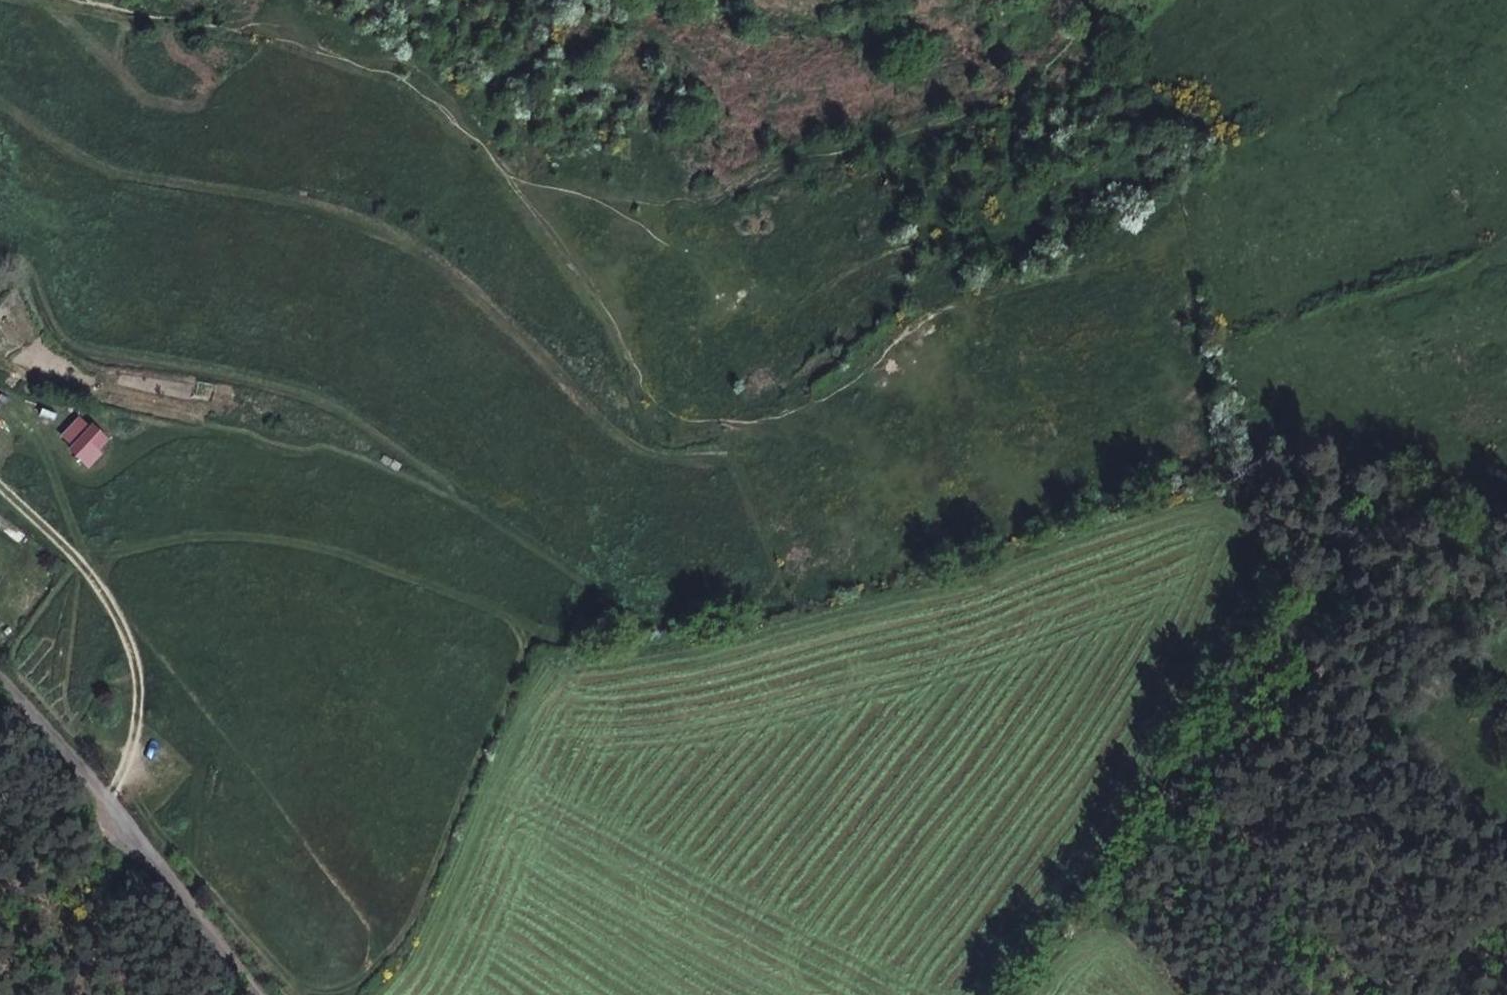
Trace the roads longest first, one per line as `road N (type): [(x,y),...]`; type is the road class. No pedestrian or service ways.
road 1 (unclassified): [(288,994),(123,793),(0,669)]

